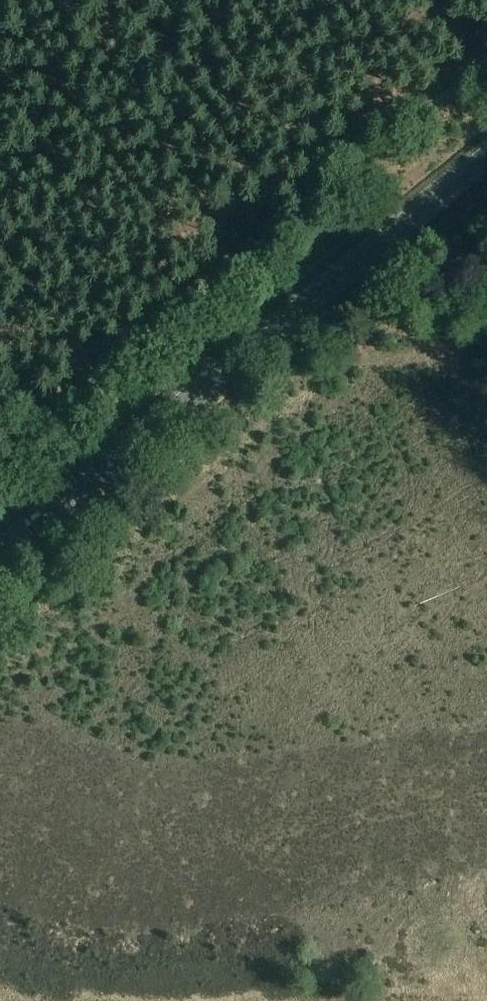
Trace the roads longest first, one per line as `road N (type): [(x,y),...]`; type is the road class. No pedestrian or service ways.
road 1 (track): [(486,446),(408,320),(0,645)]
road 2 (primary): [(0,553),(486,158)]

